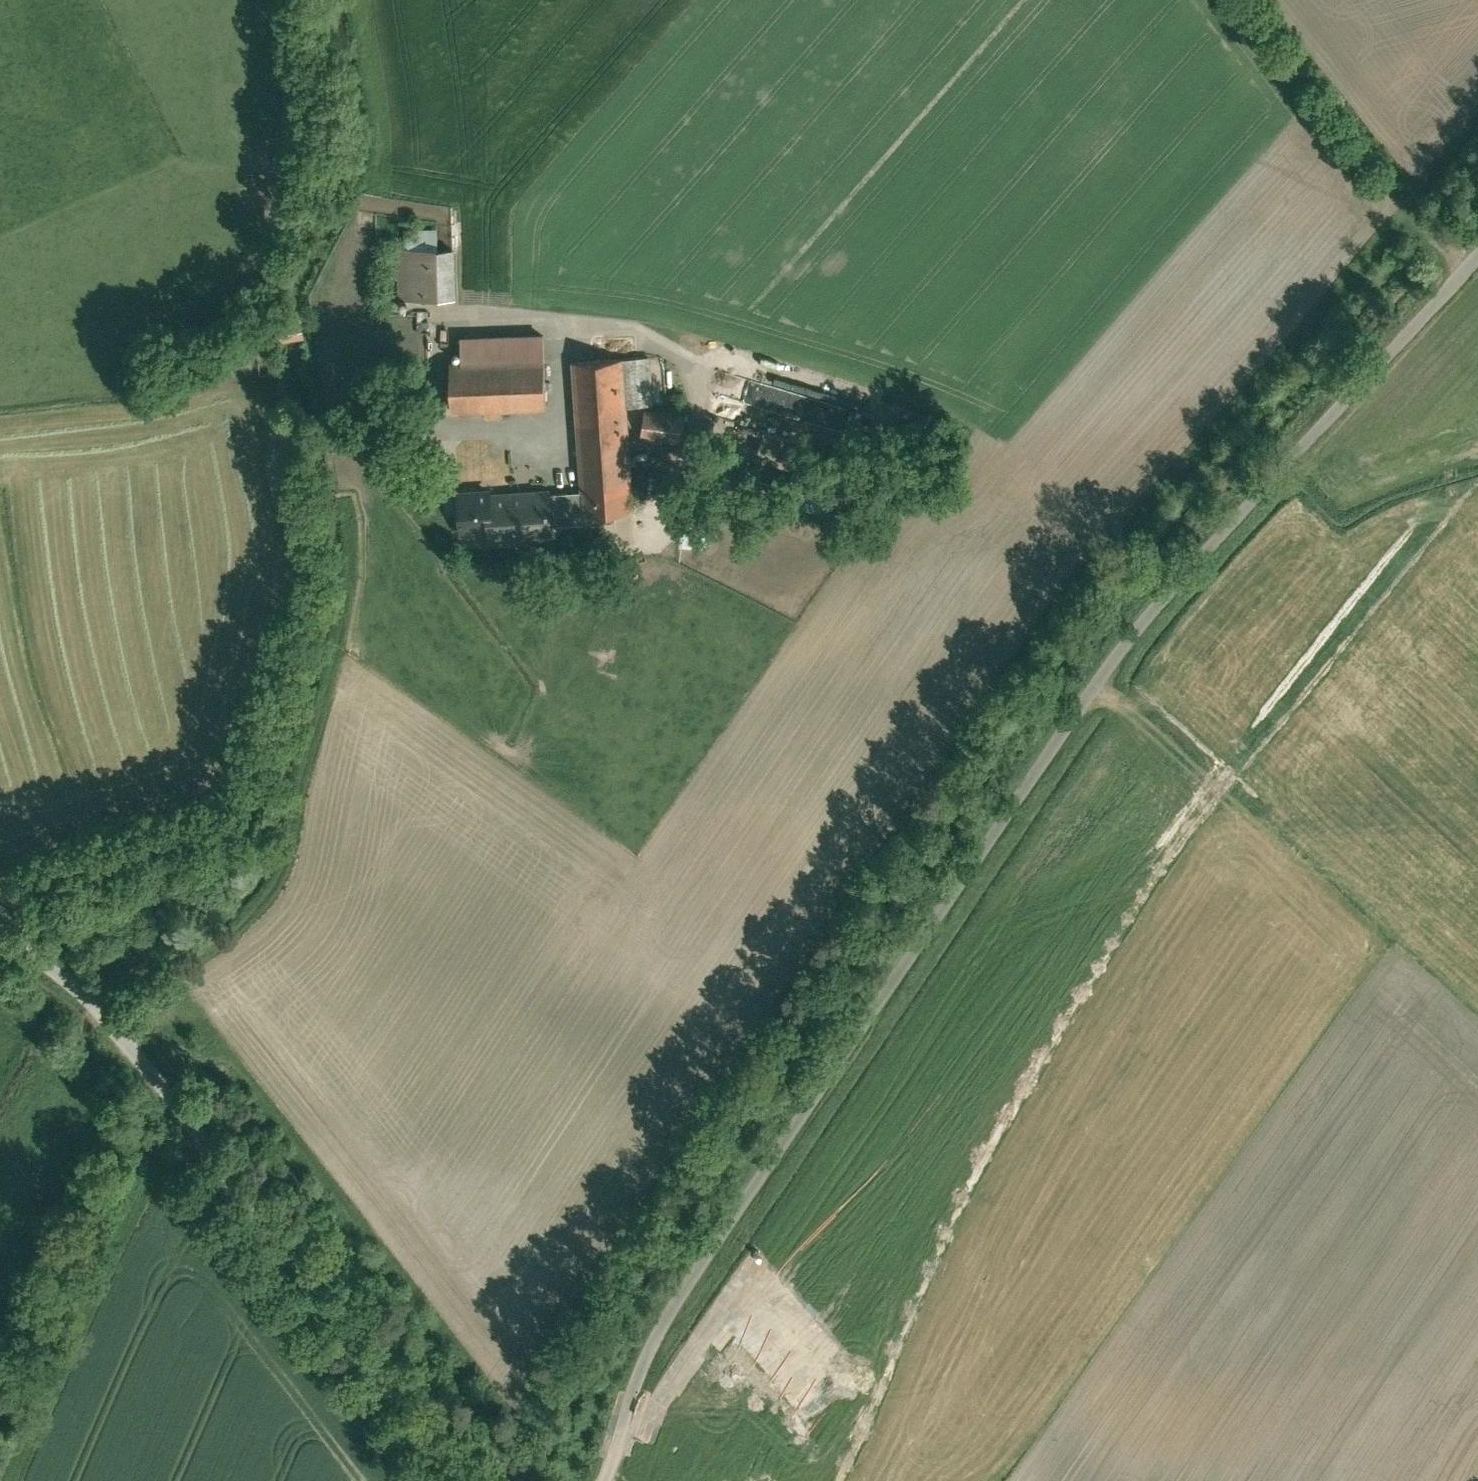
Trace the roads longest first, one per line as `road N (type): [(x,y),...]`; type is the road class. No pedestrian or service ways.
road 1 (unclassified): [(1477,246),(1154,592),(888,958),(646,1342),(597,1480)]
road 2 (unclassified): [(460,1480),(130,1054),(1,925)]

